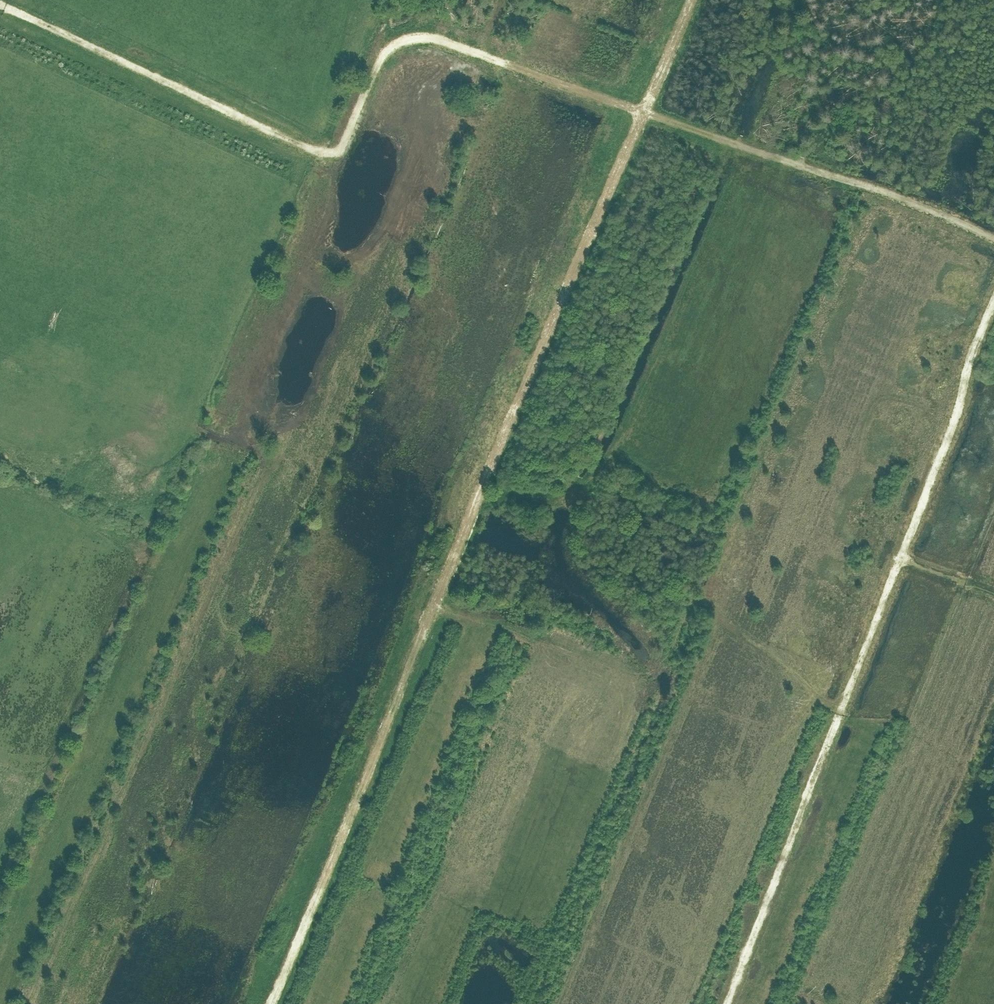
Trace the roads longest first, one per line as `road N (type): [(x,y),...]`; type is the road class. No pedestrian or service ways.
road 1 (track): [(645,112),(409,37),(386,46),(344,143),(323,152),(0,3)]
road 2 (track): [(479,498),(645,112)]
road 3 (track): [(426,625),(271,1003)]
road 4 (track): [(479,498),(426,625)]
road 5 (track): [(693,0),(645,112)]

